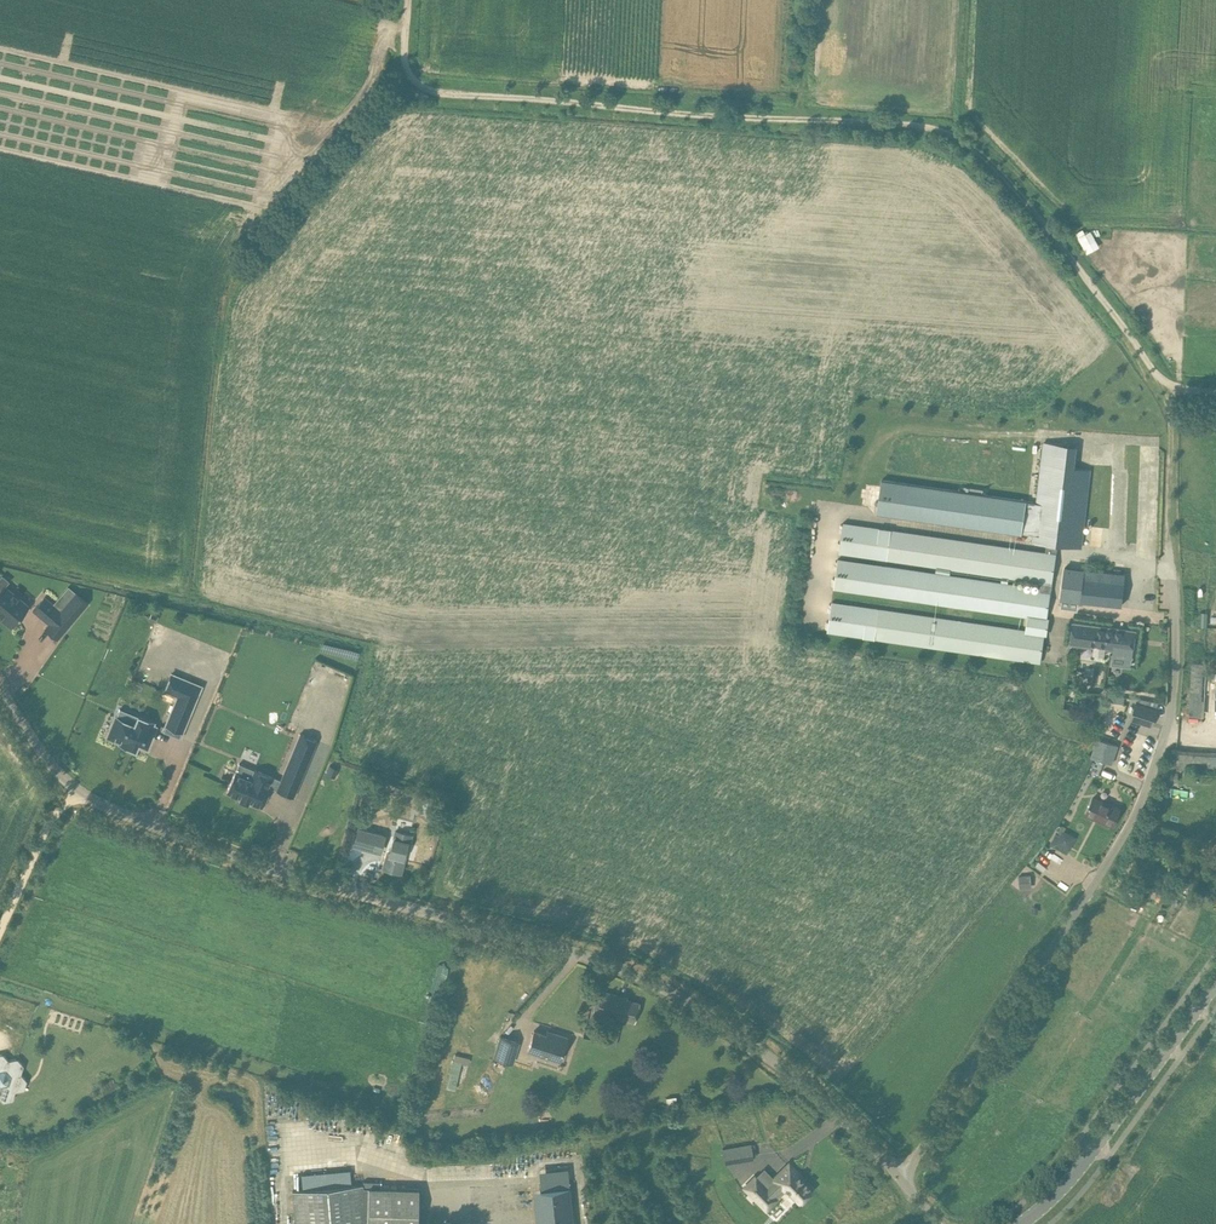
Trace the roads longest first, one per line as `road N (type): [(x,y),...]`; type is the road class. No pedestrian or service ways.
road 1 (unclassified): [(902,1176),(759,1049),(609,957),(281,868),(108,808),(59,775),(0,690)]
road 2 (track): [(1164,388),(1045,226),(951,135),(405,92),(408,0)]
road 3 (unclassified): [(902,1176),(1089,914),(1175,712),(1179,549)]
road 4 (tertiary): [(1022,1223),(1056,1197),(1215,984)]
road 5 (track): [(0,933),(54,814),(84,796)]
road 6 (track): [(1179,549),(1164,388)]

